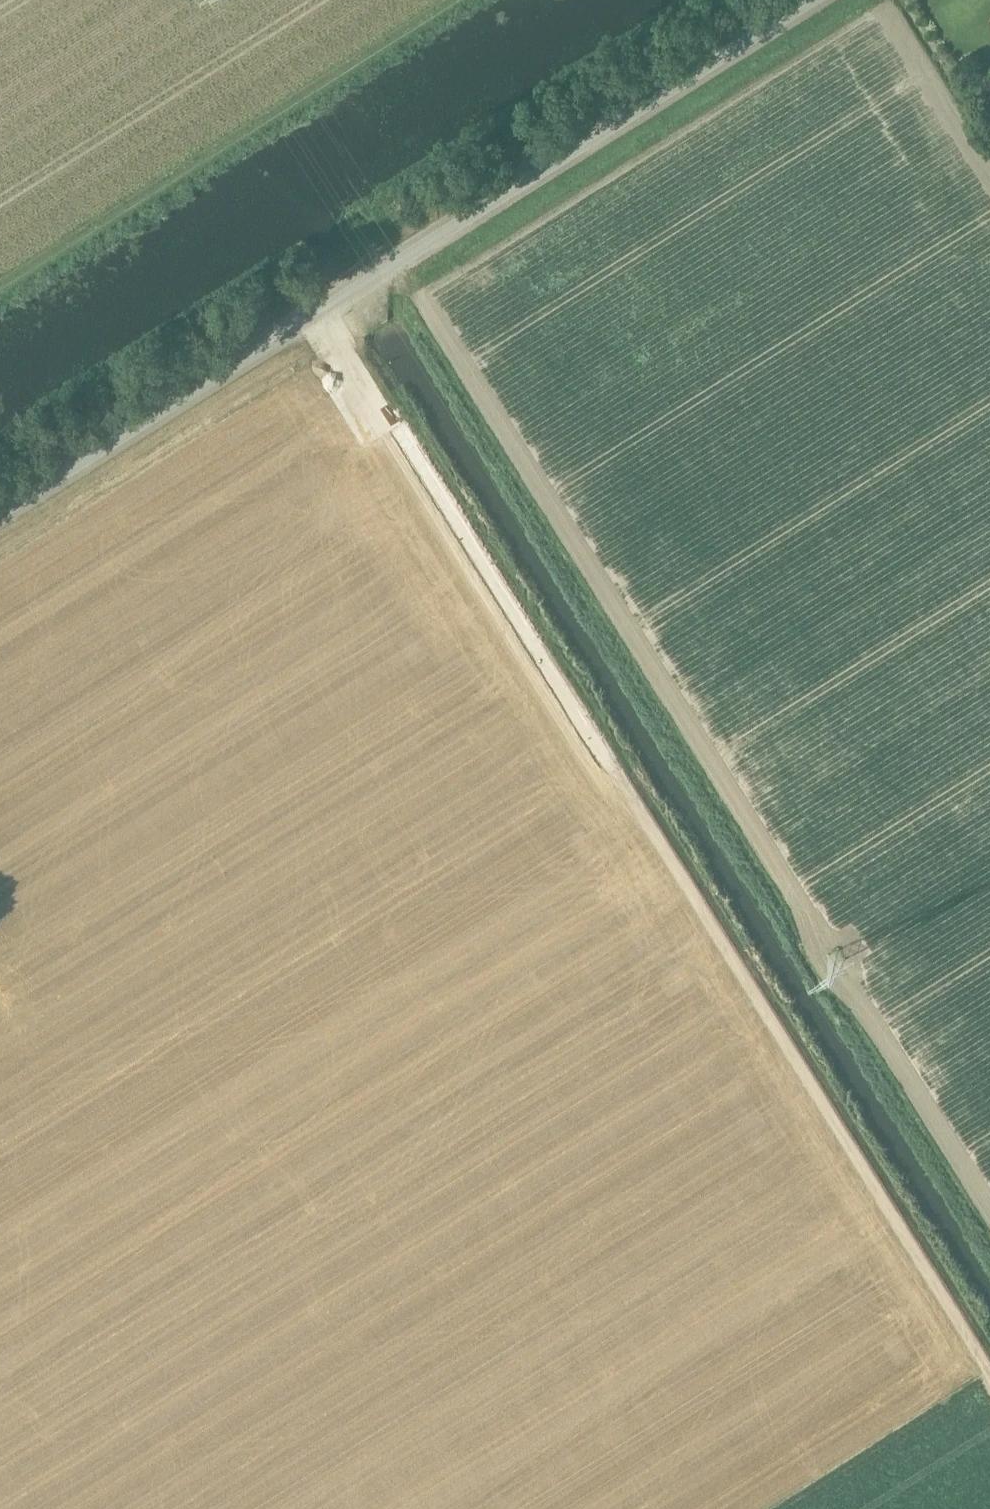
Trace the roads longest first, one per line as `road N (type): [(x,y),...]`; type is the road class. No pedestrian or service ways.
road 1 (unclassified): [(0,513),(812,0)]
road 2 (track): [(709,922),(321,310)]

